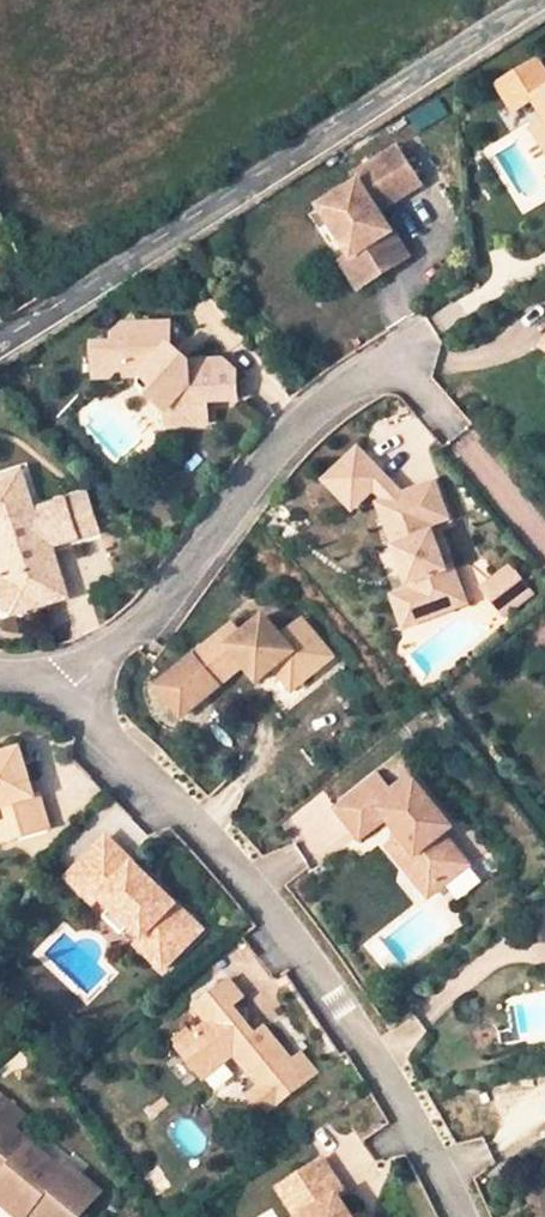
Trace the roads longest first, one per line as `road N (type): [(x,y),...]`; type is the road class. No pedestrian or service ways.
road 1 (residential): [(72,691),(206,831),(301,950),(405,1101),(462,1216)]
road 2 (unclassified): [(544,3),(0,345)]
road 3 (residential): [(72,691),(186,575),(281,450),(393,364)]

